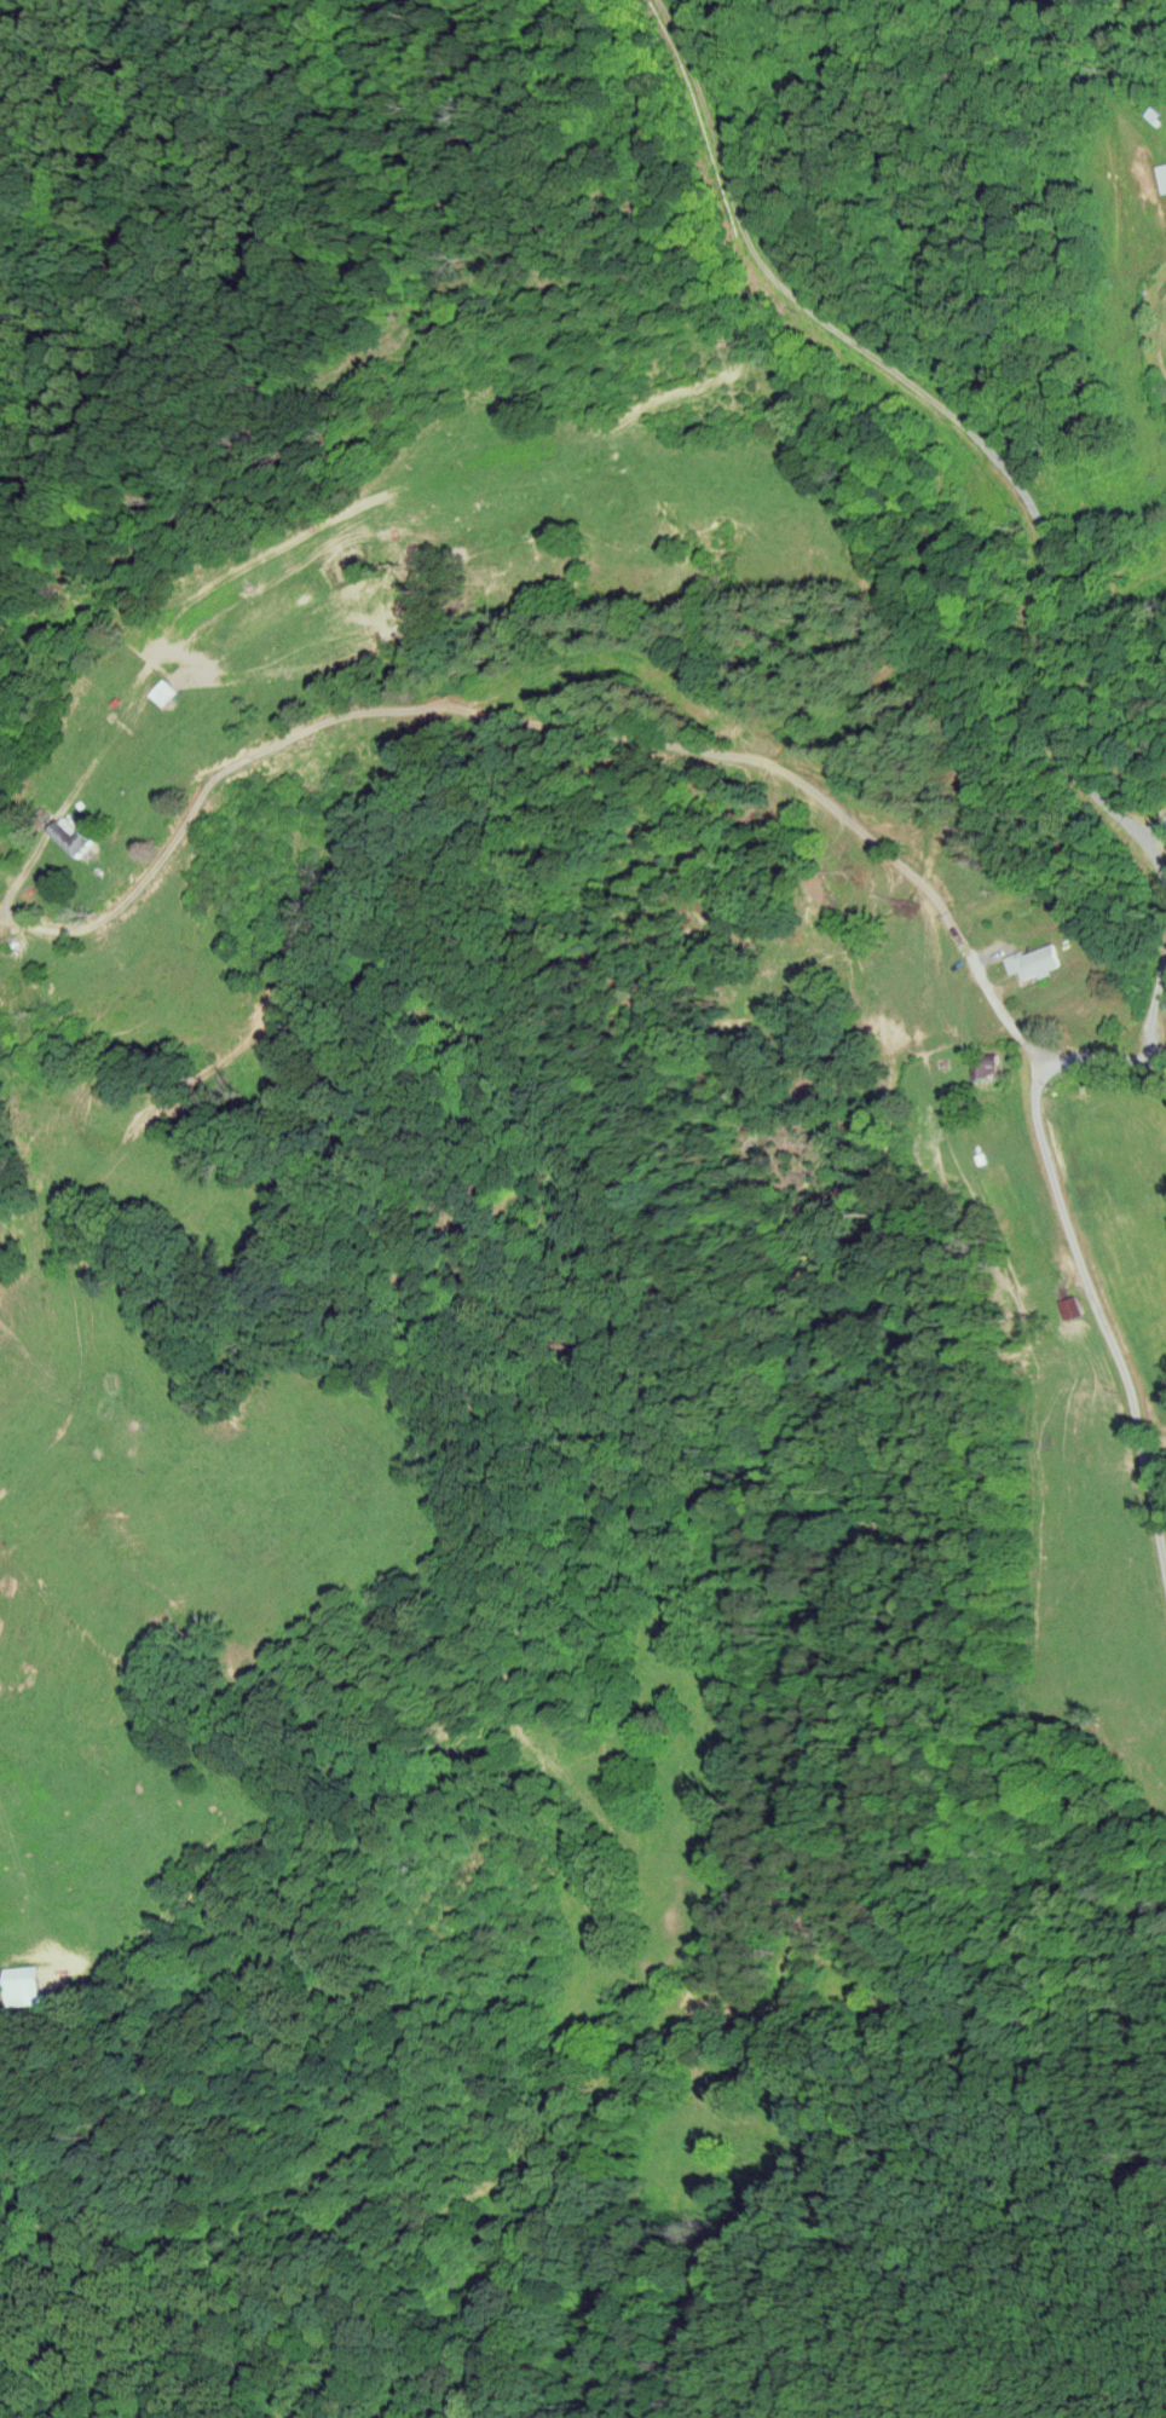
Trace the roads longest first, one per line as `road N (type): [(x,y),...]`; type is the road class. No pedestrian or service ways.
road 1 (residential): [(0,909),(54,929),(97,914),(126,901),(179,847),(219,771),(253,750),(385,704),(446,705),(784,764),(925,881),(1010,1017),(1051,1067)]
road 2 (tertiary): [(1165,1564),(1126,1367),(1038,1126),(1037,1083),(1051,1067)]
road 3 (residential): [(1144,1060),(1165,941)]

